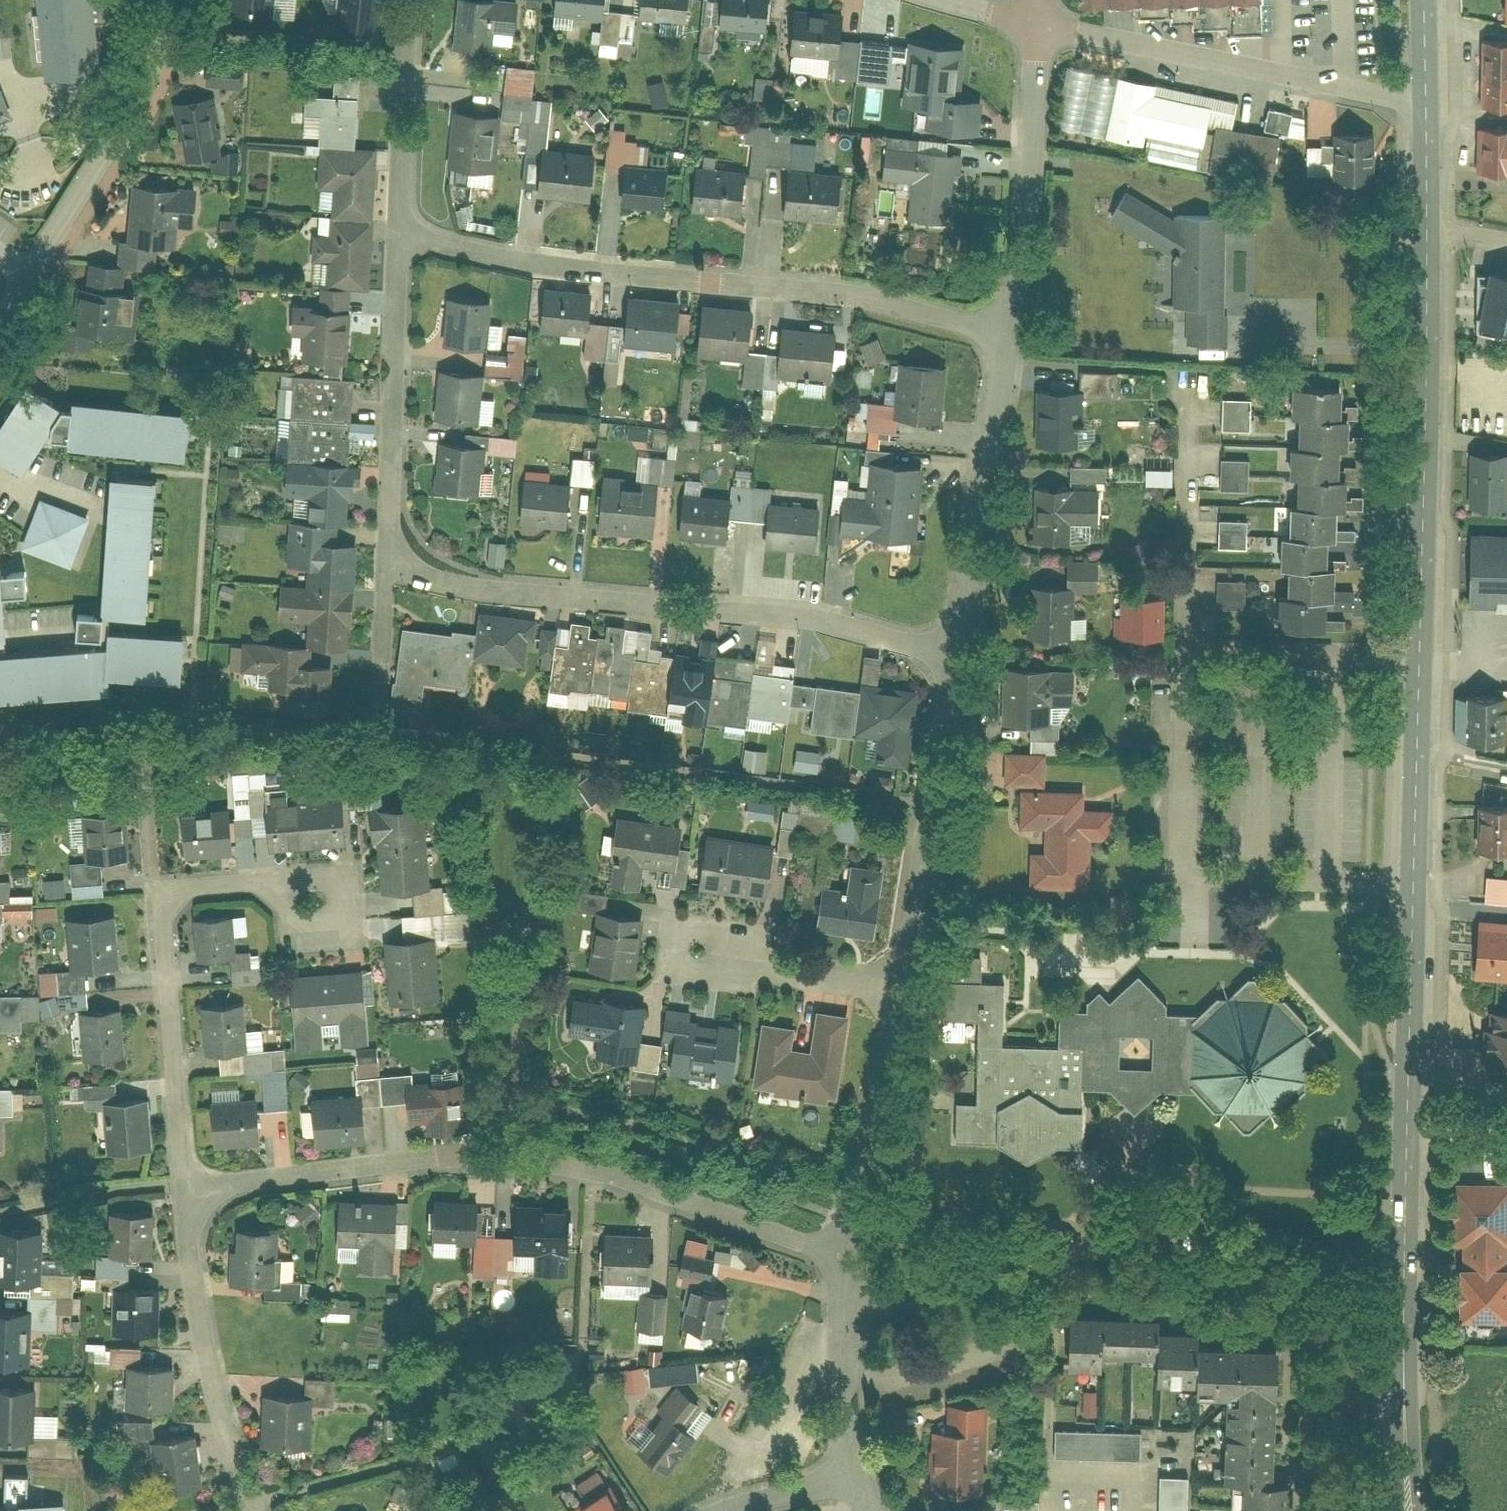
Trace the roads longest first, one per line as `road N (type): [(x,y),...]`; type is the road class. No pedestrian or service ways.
road 1 (secondary): [(1406,1134),(1427,221)]
road 2 (residential): [(847,1245),(521,1155),(183,1171)]
road 3 (residential): [(1007,331),(839,291),(398,238)]
road 4 (residential): [(390,538),(412,571),(459,581),(830,620),(955,650)]
road 5 (residential): [(183,1171),(161,902),(181,875),(306,881)]
road 6 (residential): [(1426,94),(1037,26)]
road 7 (secondary): [(1407,1510),(1406,1134)]
road 8 (residential): [(0,315),(137,101),(175,0)]
road 9 (residential): [(183,1171),(223,1428),(264,1510)]
road 10 (residential): [(955,650),(894,990)]
road 11 (residential): [(1007,331),(955,650)]
road 12 (residential): [(1037,26),(1007,331)]
road 13 (residential): [(398,238),(390,538)]
road 14 (residential): [(894,990),(847,1245)]
road 15 (residential): [(410,0),(398,238)]
road 16 (residential): [(847,1245),(834,1330),(848,1450)]
road 17 (residential): [(894,990),(715,955)]
road 18 (residential): [(848,1450),(718,1510)]
road 19 (residential): [(390,538),(380,679)]
road 20 (secondary): [(1427,221),(1426,94)]

